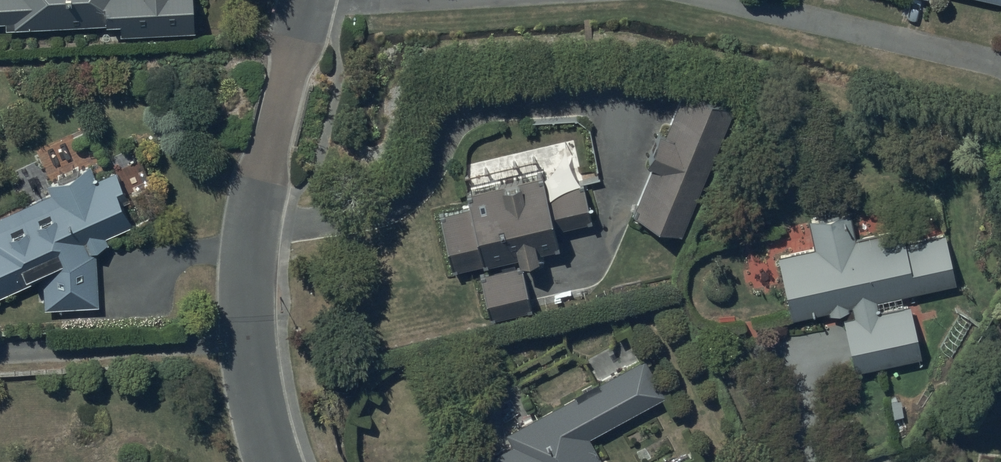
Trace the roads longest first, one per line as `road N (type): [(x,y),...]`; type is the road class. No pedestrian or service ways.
road 1 (residential): [(279,461),(251,340),(250,224),(309,0)]

